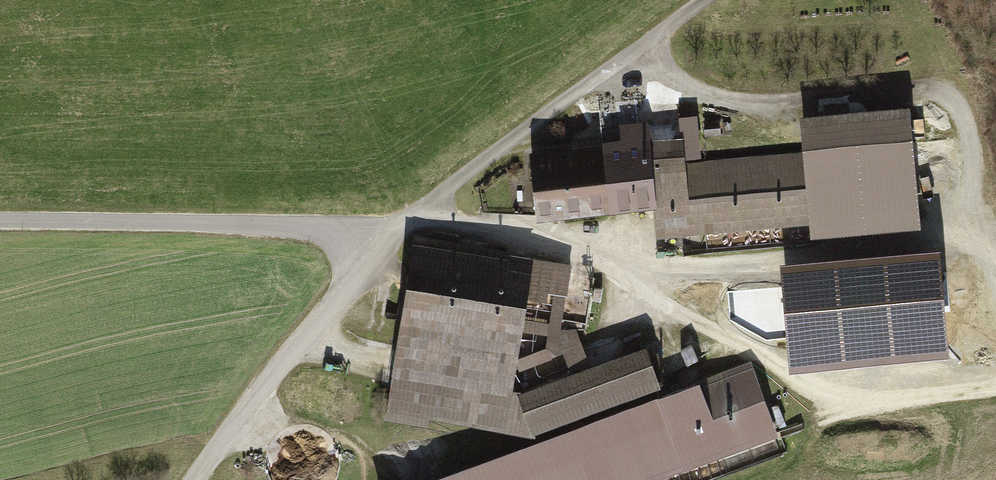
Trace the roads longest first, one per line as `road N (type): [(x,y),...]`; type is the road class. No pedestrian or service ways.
road 1 (track): [(995,381),(875,389),(817,384),(592,268),(522,241),(397,237),(361,249),(702,0)]
road 2 (unclassified): [(198,479),(349,297),(363,271),(361,249),(309,228),(0,218)]
road 3 (track): [(592,268),(982,244),(995,278)]

